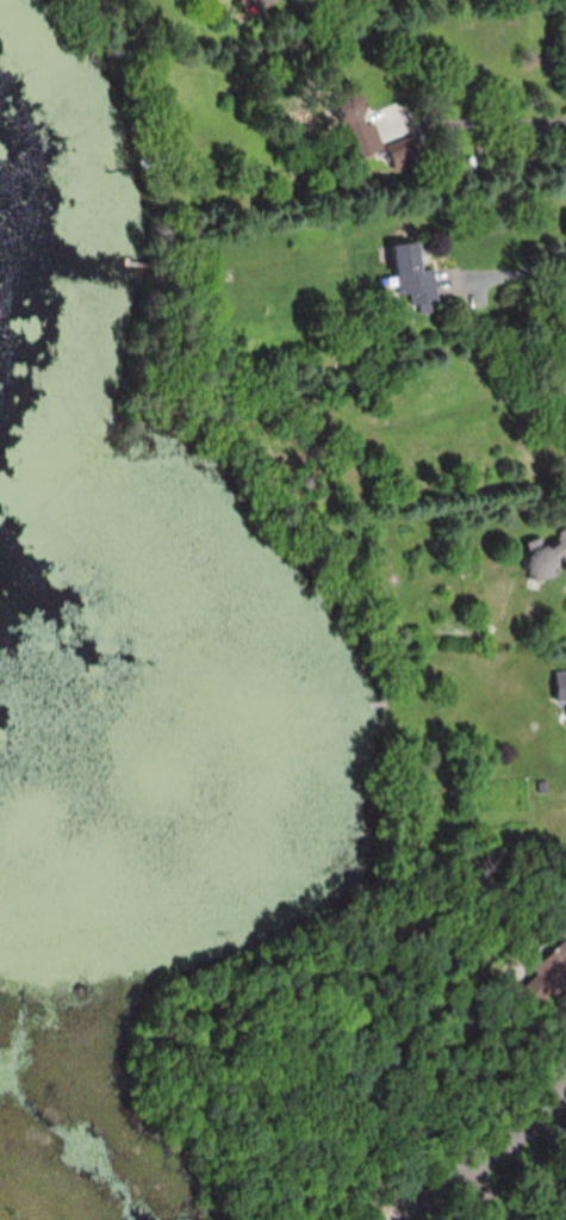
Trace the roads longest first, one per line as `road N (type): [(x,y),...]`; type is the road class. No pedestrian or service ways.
road 1 (residential): [(565,1086),(408,1219)]

